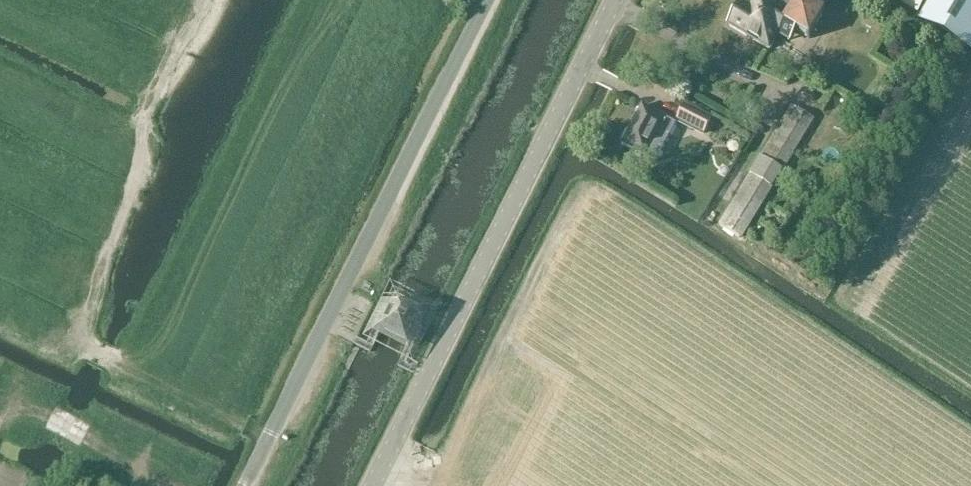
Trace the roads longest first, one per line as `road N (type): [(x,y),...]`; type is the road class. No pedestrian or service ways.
road 1 (tertiary): [(372,485),(616,0)]
road 2 (unclassified): [(272,433),(488,0)]

